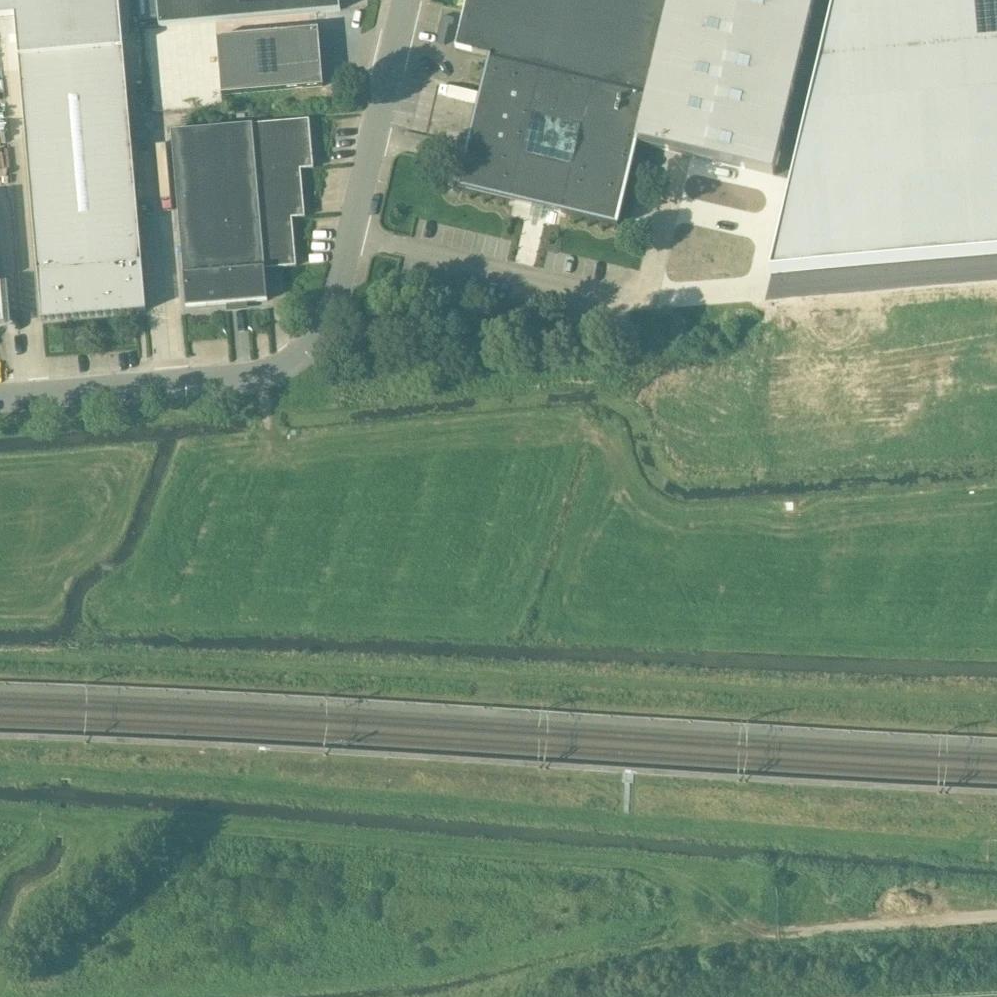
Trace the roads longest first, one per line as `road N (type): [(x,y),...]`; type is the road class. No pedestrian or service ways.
road 1 (unclassified): [(408,0),(330,285),(291,361),(261,379),(0,398)]

